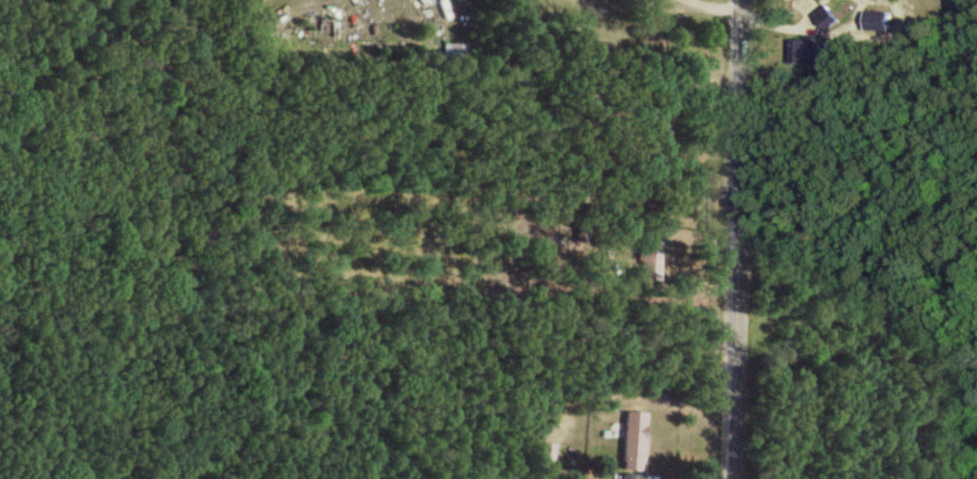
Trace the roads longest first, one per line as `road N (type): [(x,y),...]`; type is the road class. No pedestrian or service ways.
road 1 (tertiary): [(727,478),(739,0)]

